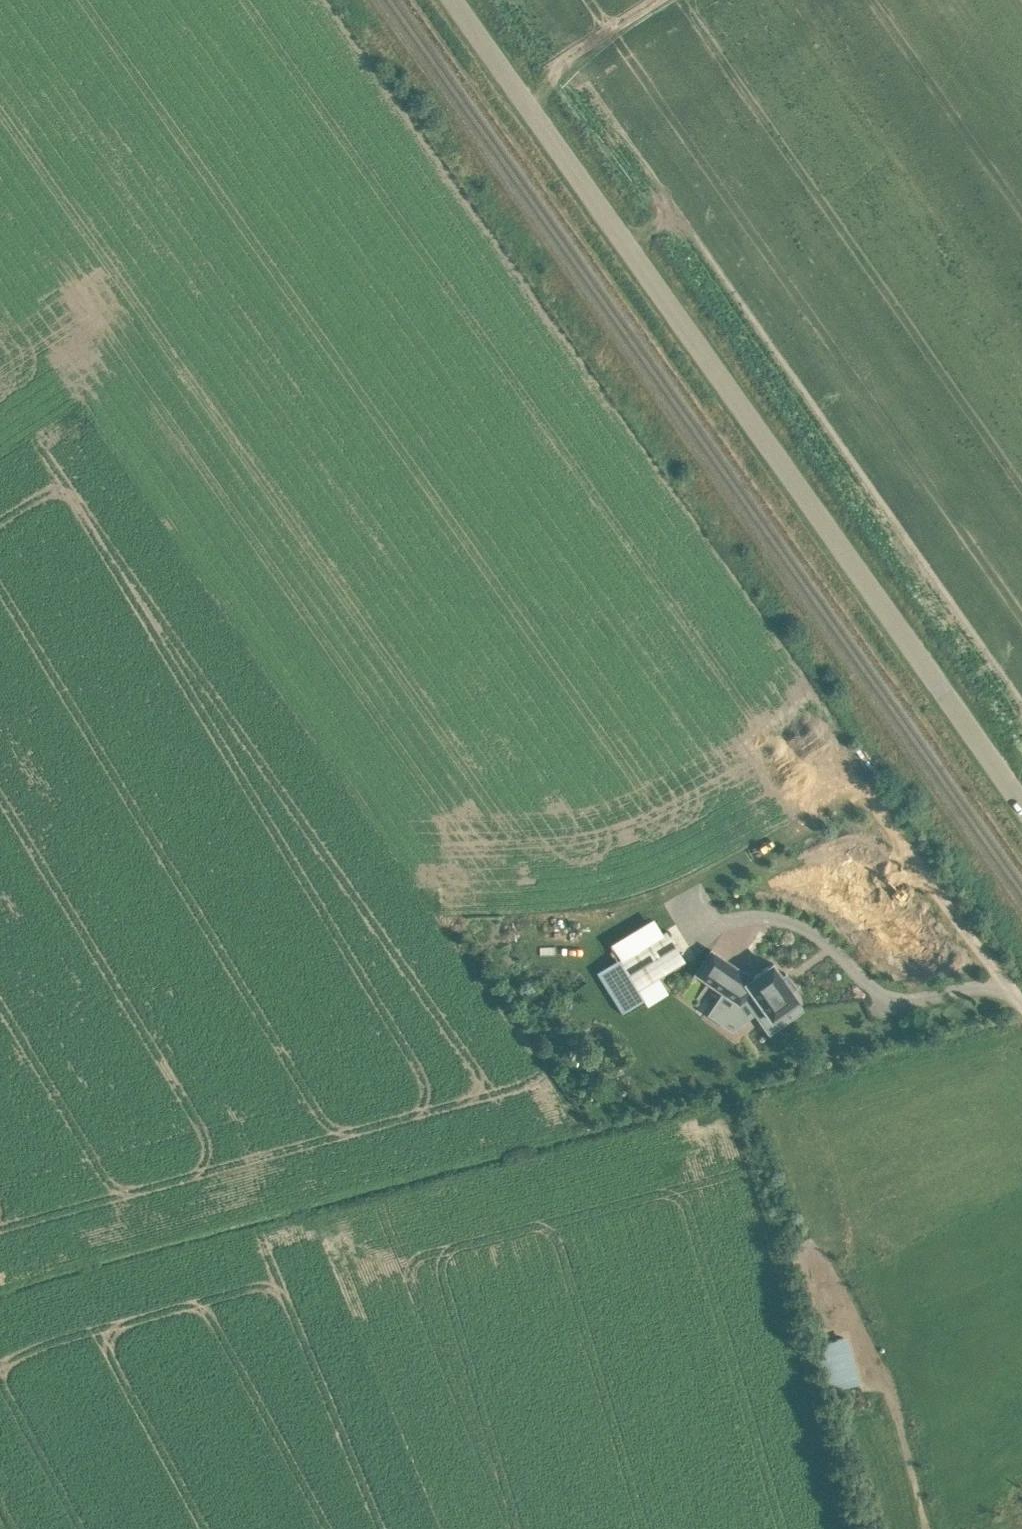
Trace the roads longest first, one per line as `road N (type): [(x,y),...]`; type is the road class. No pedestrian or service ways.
road 1 (tertiary): [(1021,798),(459,0)]

